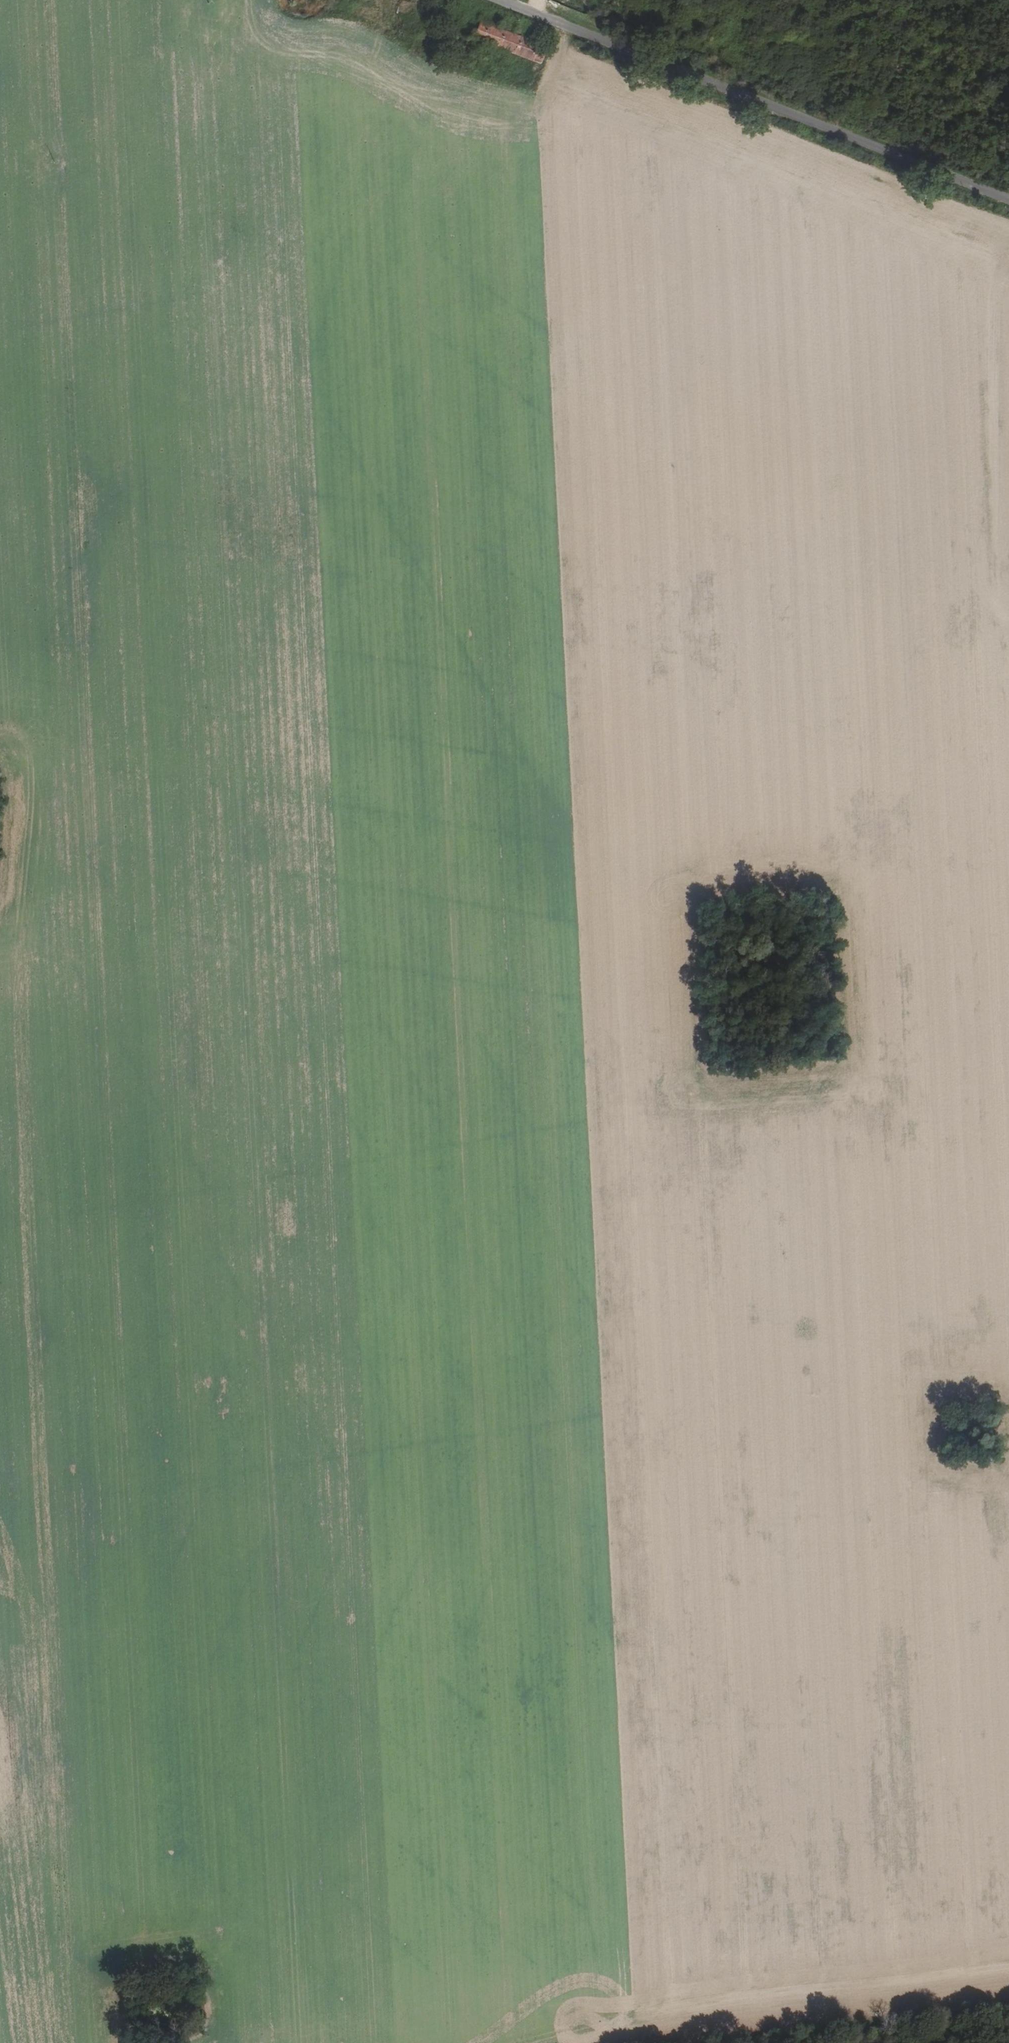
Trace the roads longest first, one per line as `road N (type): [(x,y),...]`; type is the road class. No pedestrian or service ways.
road 1 (unclassified): [(490,0),(1008,200)]
road 2 (track): [(1008,1999),(680,2042)]

